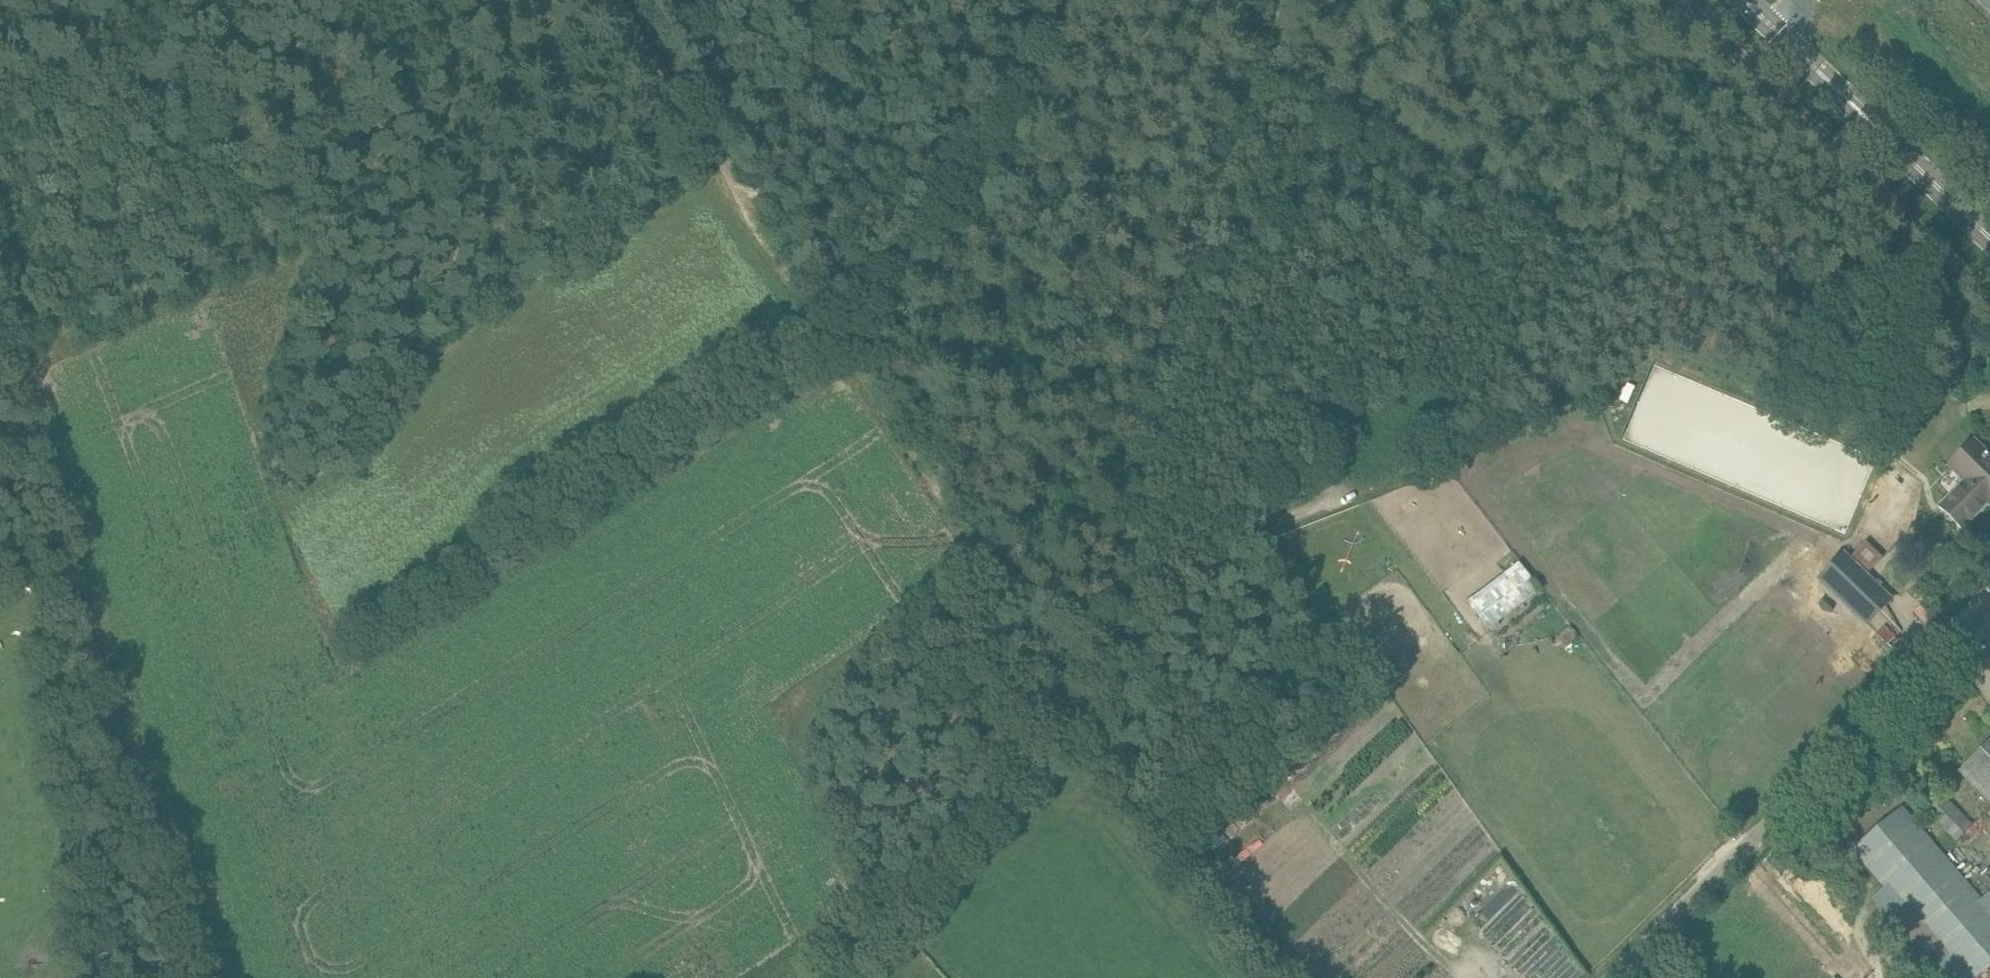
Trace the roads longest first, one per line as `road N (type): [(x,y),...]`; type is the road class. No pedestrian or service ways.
road 1 (track): [(1085,711),(609,0)]
road 2 (track): [(0,425),(213,977)]
road 3 (unclassified): [(1611,977),(1989,606)]
road 4 (tertiary): [(1989,237),(1745,0)]
road 5 (track): [(1290,977),(1135,787),(1085,711)]

